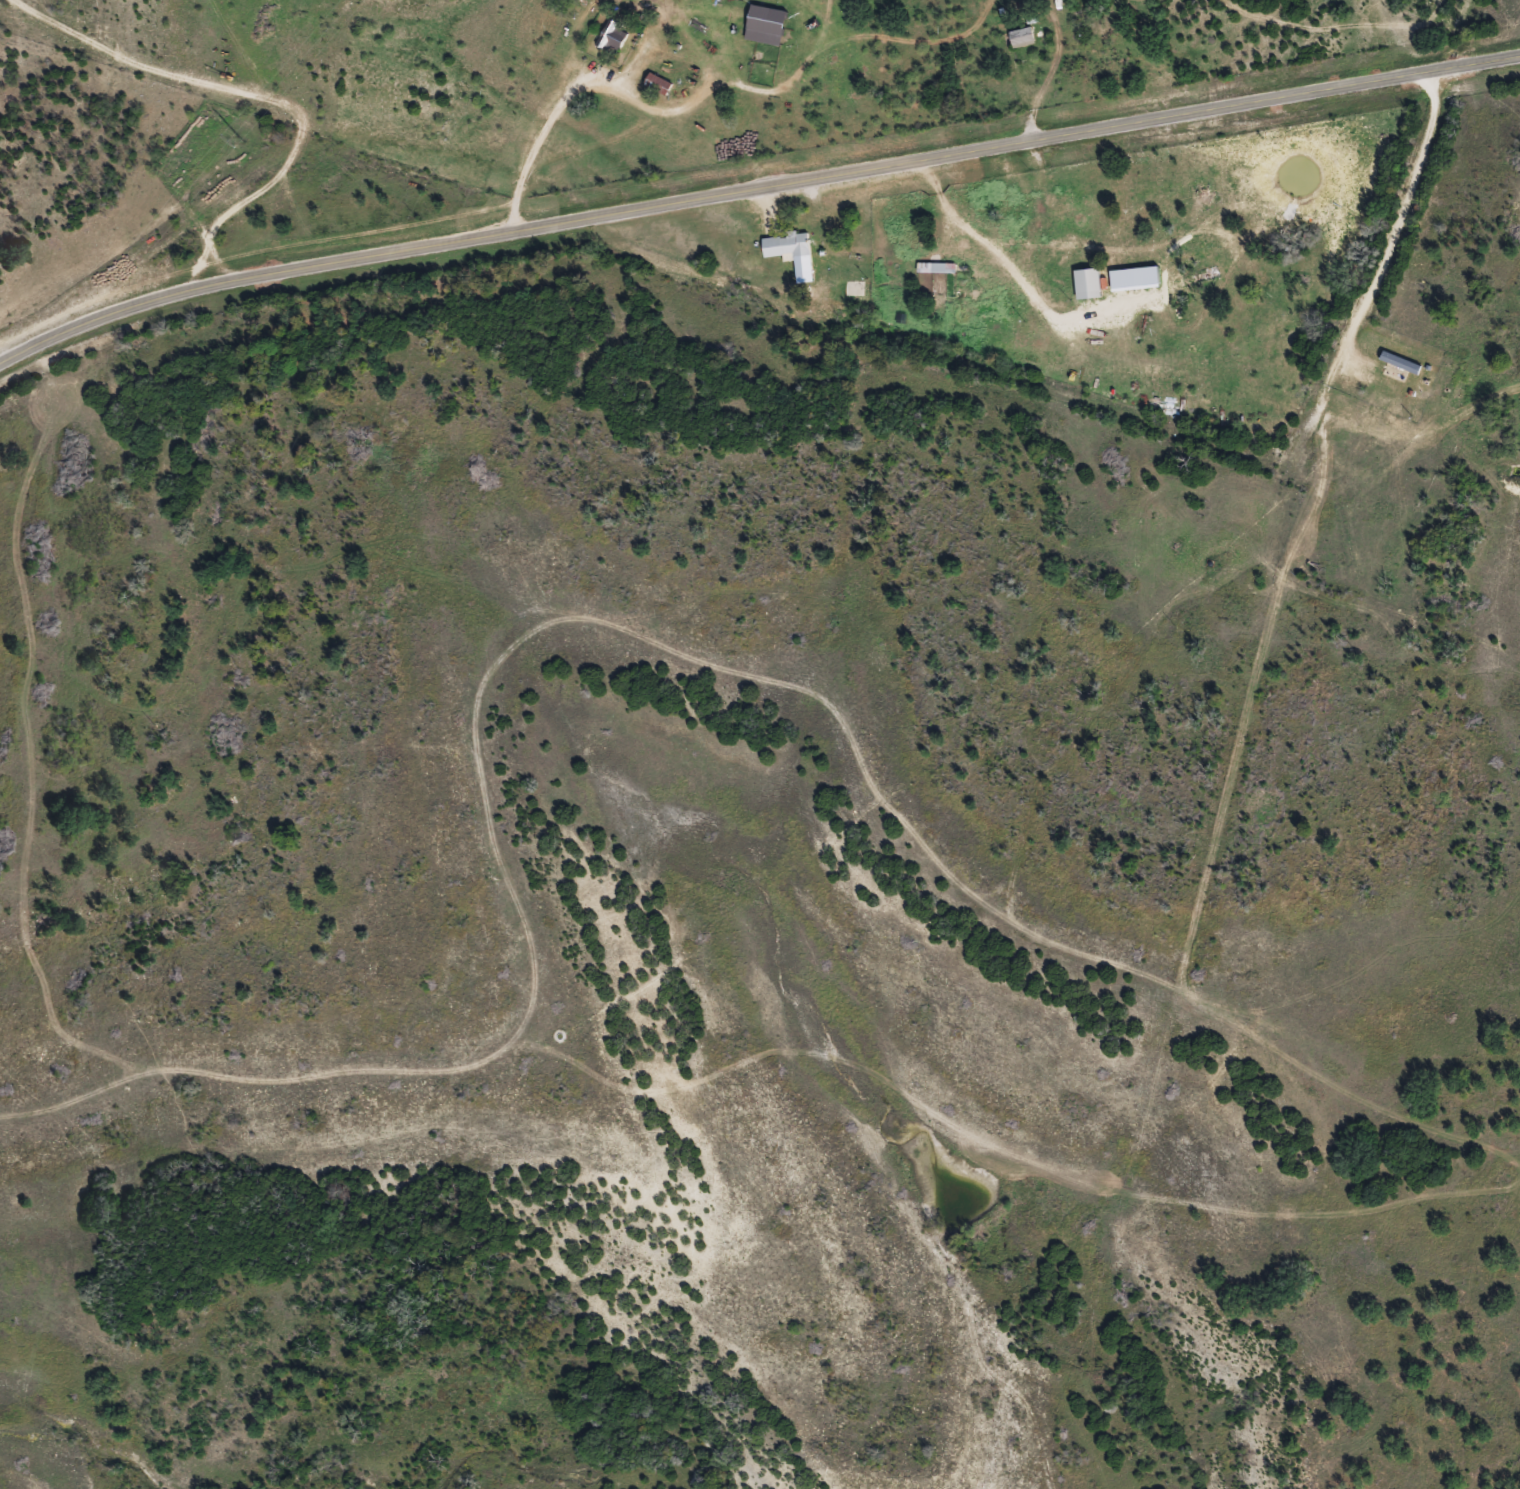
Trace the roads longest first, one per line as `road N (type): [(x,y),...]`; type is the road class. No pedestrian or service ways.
road 1 (tertiary): [(0,364),(156,298),(221,283),(1519,58)]

